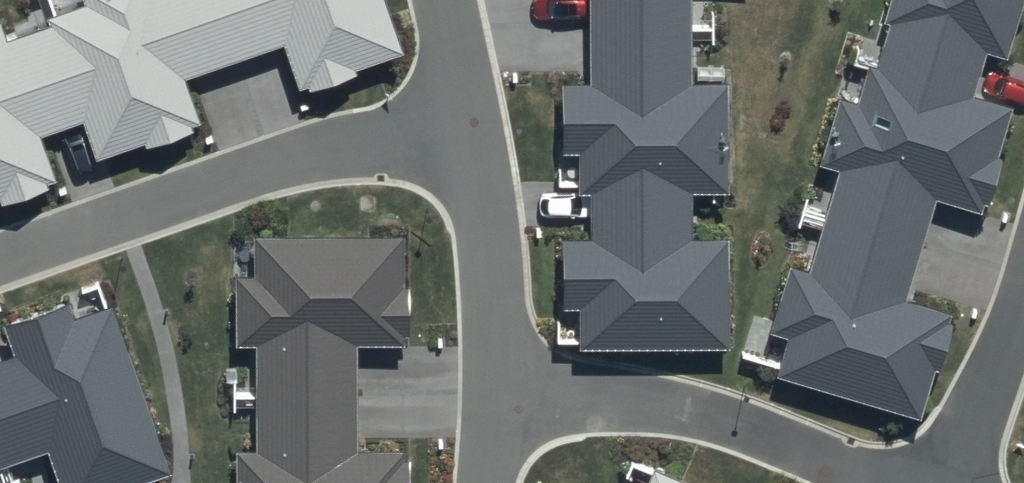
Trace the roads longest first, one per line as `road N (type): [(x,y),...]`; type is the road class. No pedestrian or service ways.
road 1 (residential): [(0,279),(466,123)]
road 2 (residential): [(855,482),(709,427),(652,417),(500,418)]
road 3 (residential): [(466,123),(497,275),(500,418)]
road 4 (residential): [(958,482),(1023,297)]
road 5 (residential): [(441,0),(466,123)]

